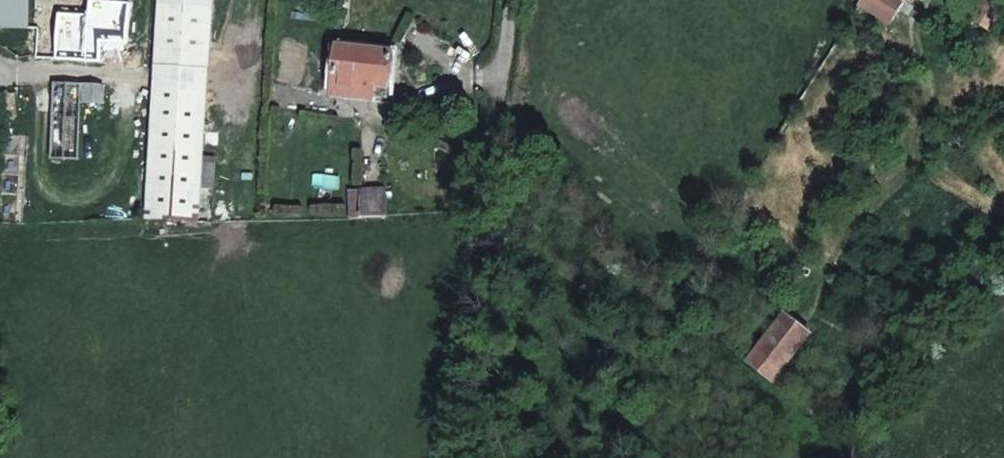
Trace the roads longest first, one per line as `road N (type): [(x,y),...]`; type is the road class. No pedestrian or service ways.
road 1 (residential): [(507,0),(487,165)]

